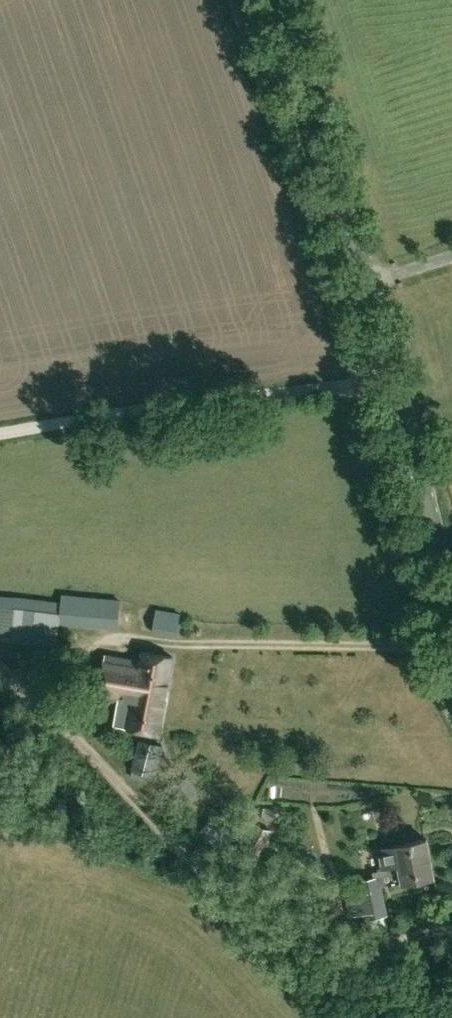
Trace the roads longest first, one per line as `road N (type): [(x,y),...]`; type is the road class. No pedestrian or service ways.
road 1 (tertiary): [(451,589),(272,0)]
road 2 (track): [(0,667),(336,1017)]
road 3 (track): [(357,385),(0,433)]

